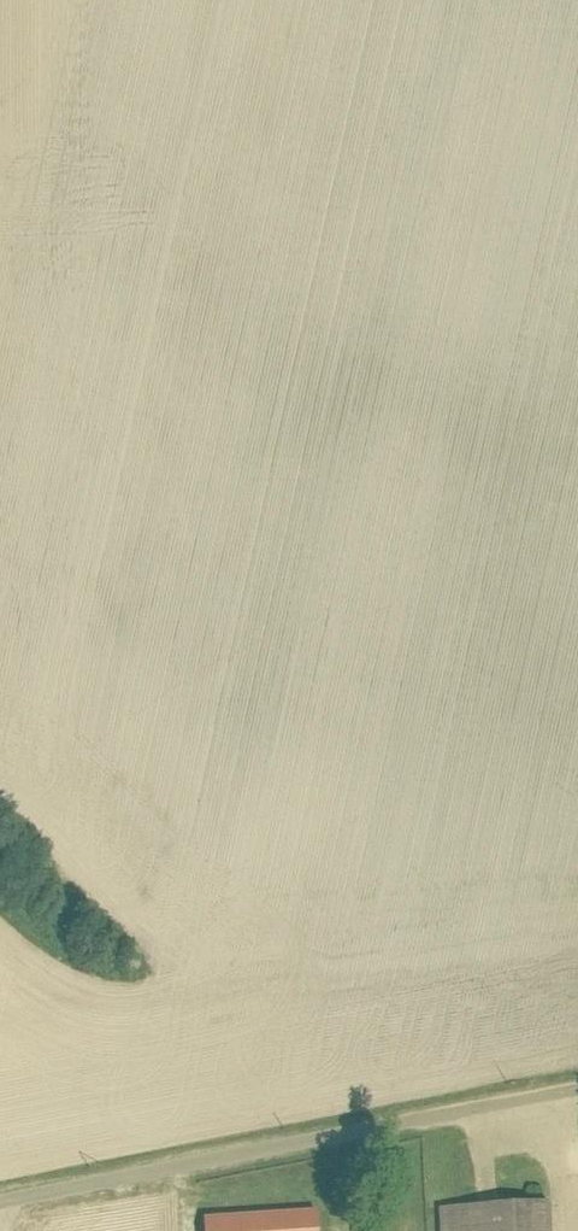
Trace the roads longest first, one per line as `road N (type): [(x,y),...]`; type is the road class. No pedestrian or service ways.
road 1 (residential): [(577,1089),(0,1207)]

